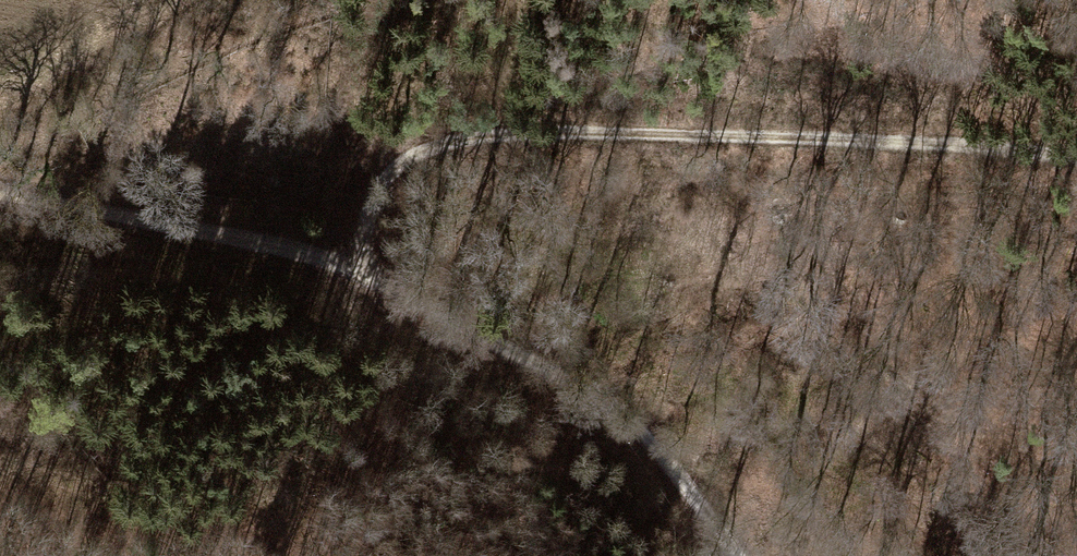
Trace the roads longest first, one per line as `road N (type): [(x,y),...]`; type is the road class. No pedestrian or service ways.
road 1 (track): [(737,555),(680,473),(609,404),(469,326),(352,279),(0,192)]
road 2 (track): [(1076,154),(571,129),(437,146),(400,153),(373,202),(352,279)]

